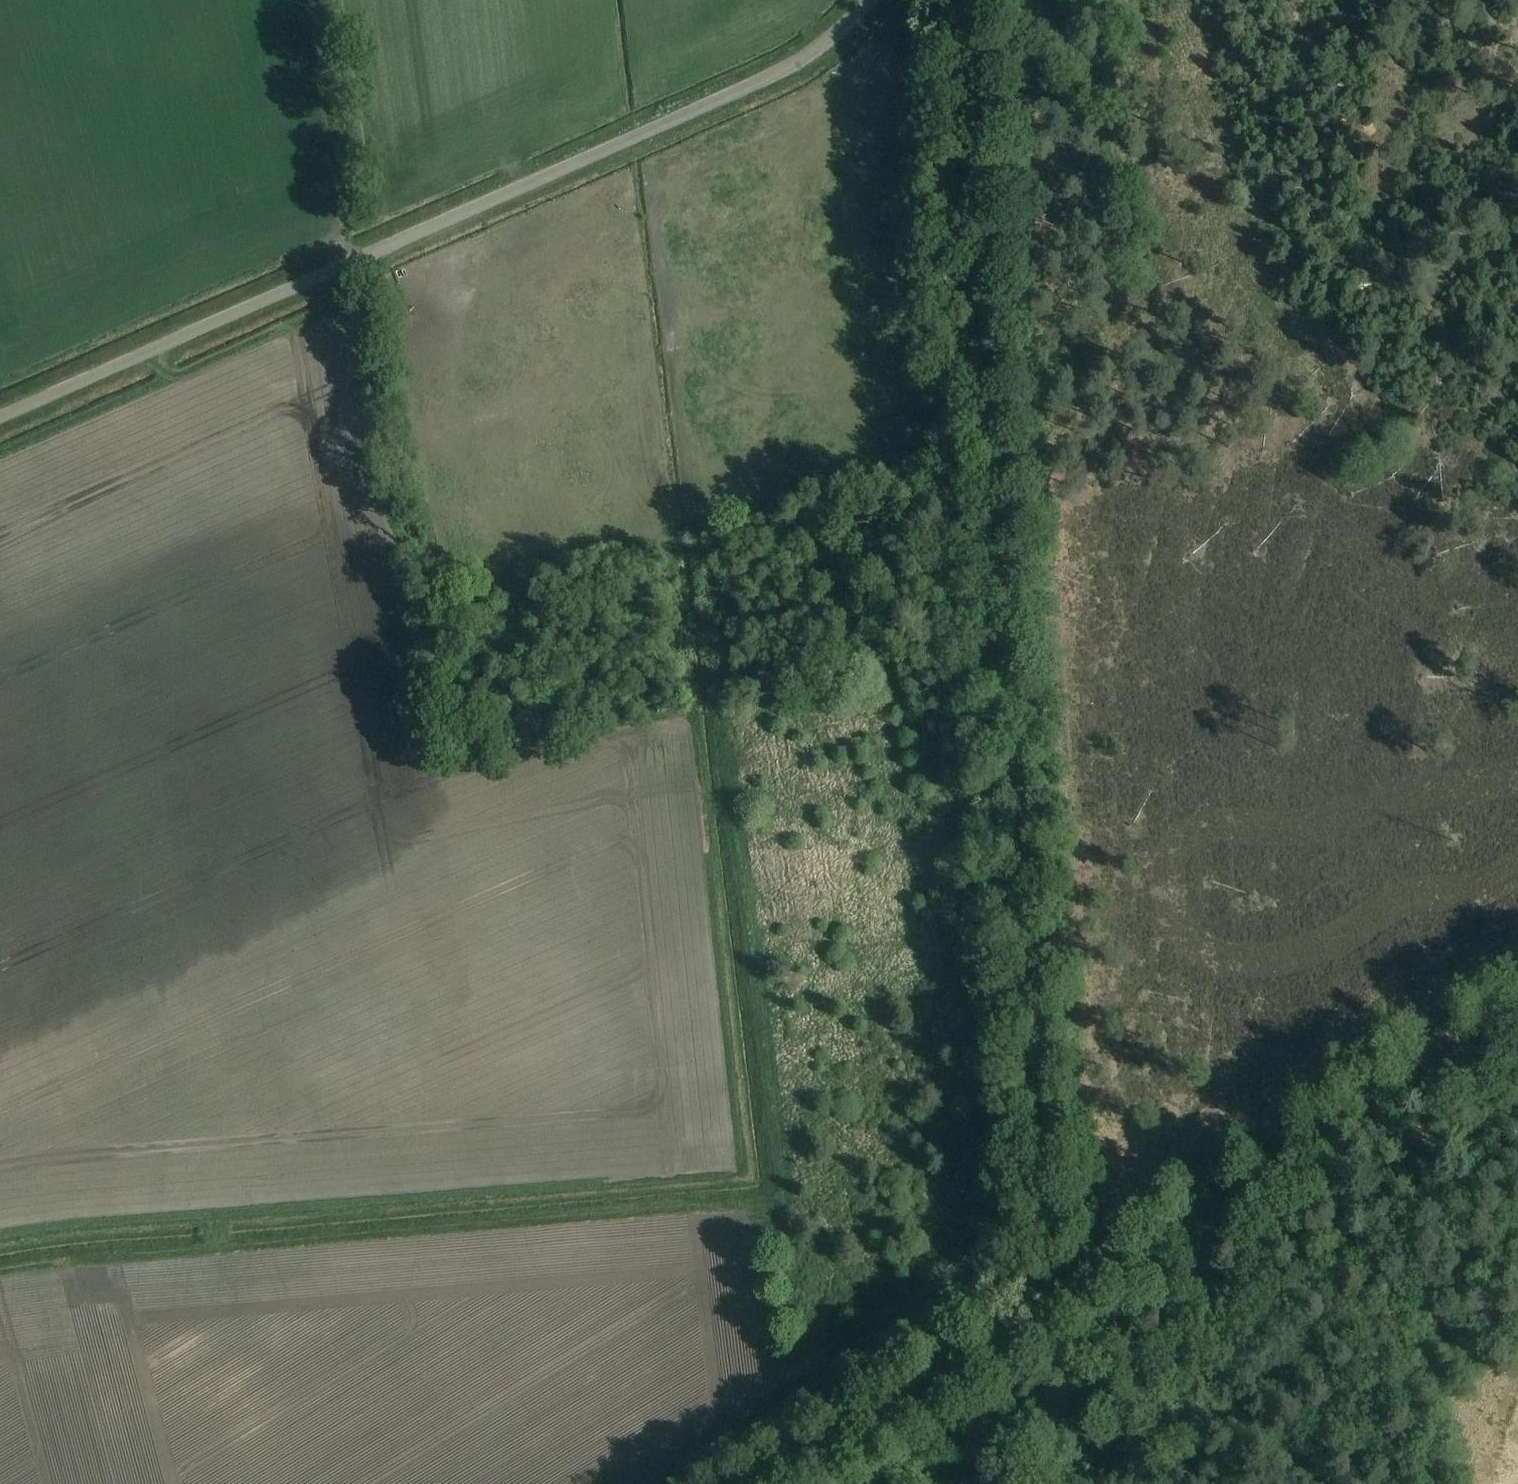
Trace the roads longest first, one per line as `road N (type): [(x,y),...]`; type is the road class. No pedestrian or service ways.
road 1 (track): [(1052,1304),(964,0)]
road 2 (unclassified): [(0,417),(766,78),(807,56),(865,0)]
road 3 (track): [(1052,1304),(1517,1009)]
road 4 (track): [(756,1483),(1052,1304)]
road 5 (track): [(1064,1483),(1052,1304)]

